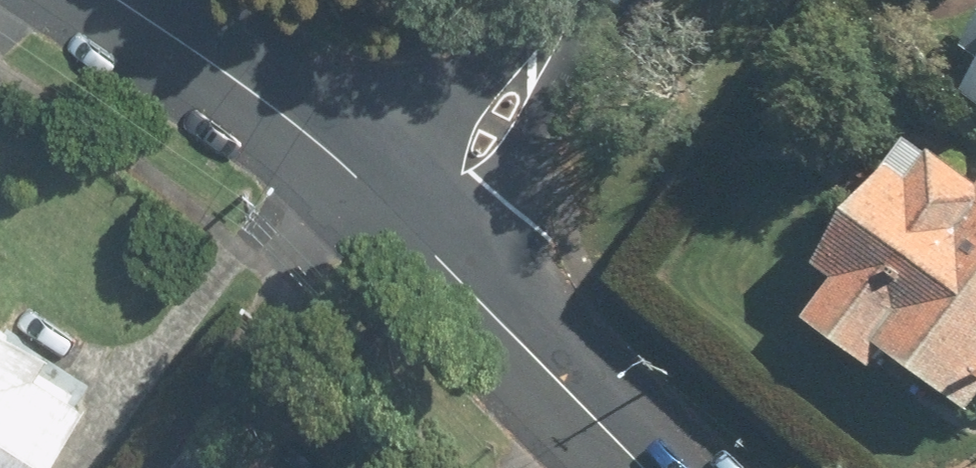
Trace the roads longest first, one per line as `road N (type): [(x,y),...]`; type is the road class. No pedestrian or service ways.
road 1 (tertiary): [(414,235),(318,140),(120,0)]
road 2 (tertiary): [(646,467),(414,235)]
road 3 (residential): [(414,235),(585,0)]

